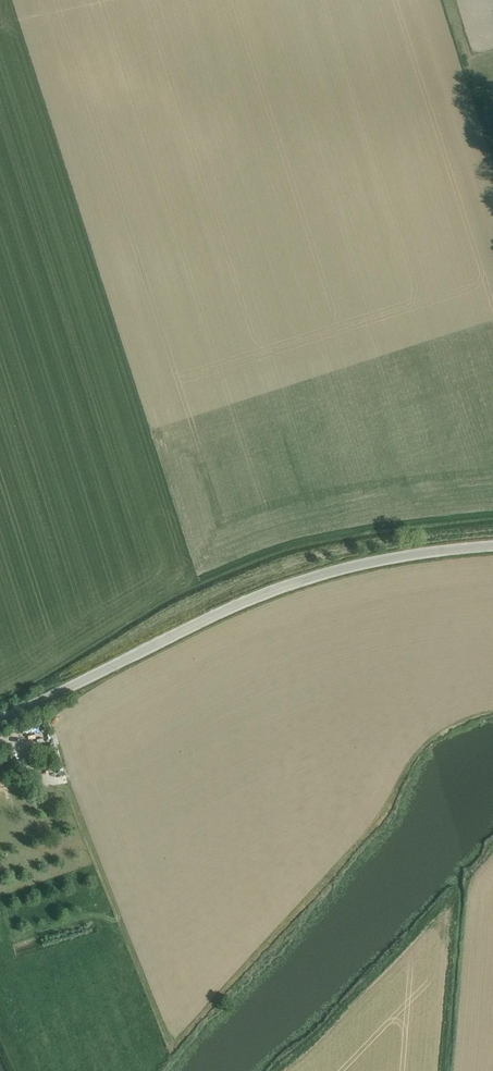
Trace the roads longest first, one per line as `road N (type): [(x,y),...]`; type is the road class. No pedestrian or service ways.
road 1 (unclassified): [(0,713),(289,579),(492,534)]

